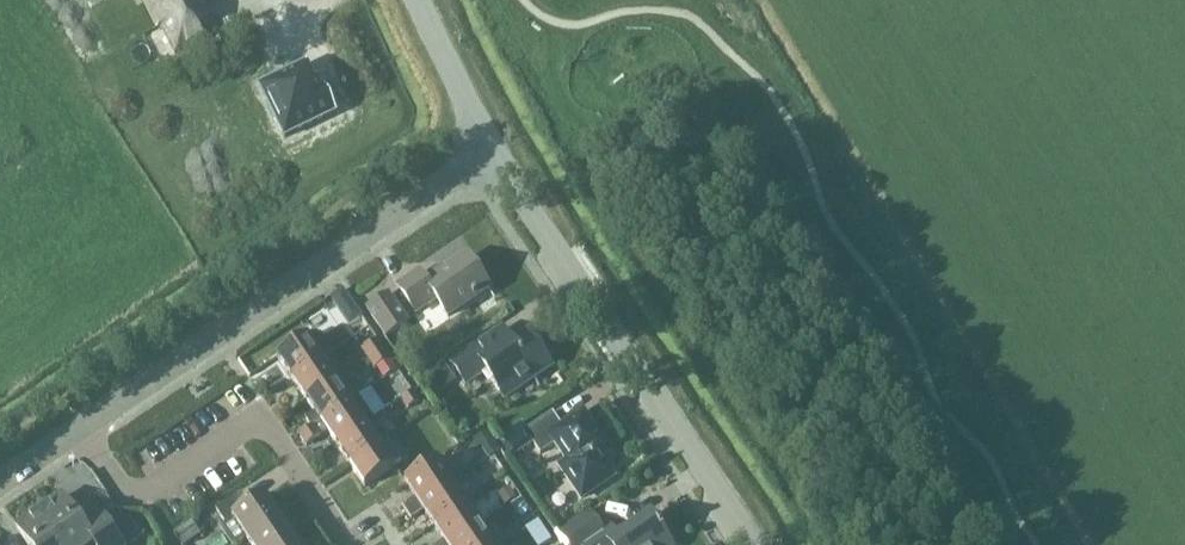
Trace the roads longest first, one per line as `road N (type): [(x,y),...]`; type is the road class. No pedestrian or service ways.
road 1 (residential): [(80,431),(490,150)]
road 2 (tertiary): [(751,544),(490,150)]
road 3 (residential): [(345,544),(259,416),(139,495),(120,489),(80,431)]
road 4 (tertiary): [(490,150),(416,0)]

